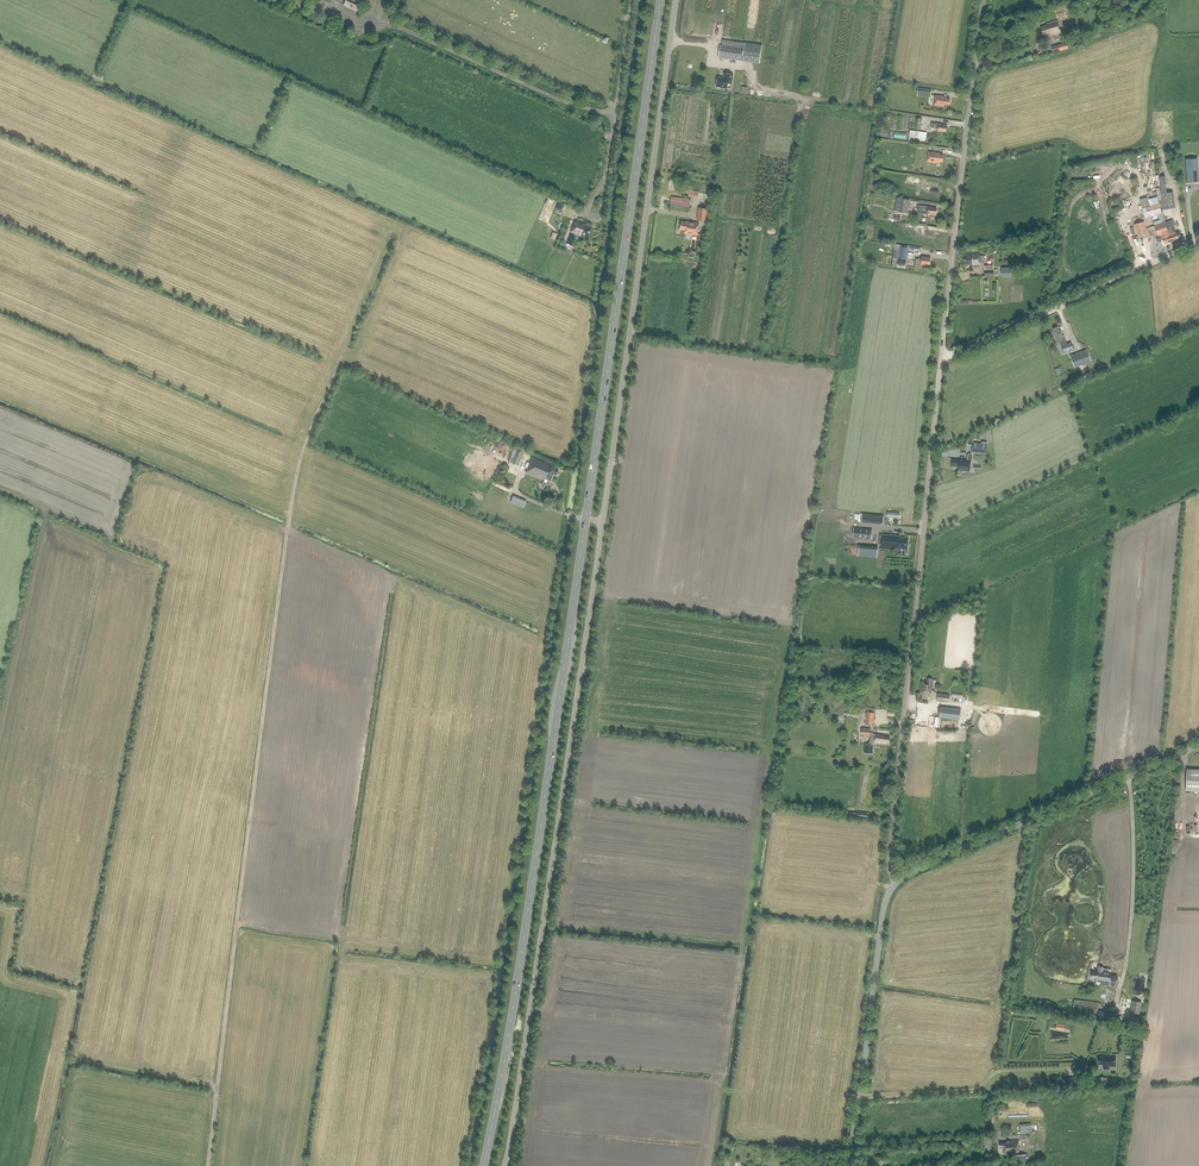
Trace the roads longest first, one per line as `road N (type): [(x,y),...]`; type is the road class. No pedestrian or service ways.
road 1 (primary): [(483,1165),(660,0)]
road 2 (unclassified): [(504,1165),(676,0)]
road 3 (unclassified): [(896,882),(888,862),(942,356)]
road 4 (unclassified): [(942,356),(984,0)]
road 5 (unclassified): [(896,882),(1198,744)]
road 6 (unclassified): [(848,1165),(883,911),(896,882)]
road 7 (unclassified): [(942,356),(1198,241)]
road 8 (track): [(859,1097),(971,1091),(1003,1070),(1092,1067)]
road 9 (unclassified): [(632,0),(607,175)]
road 10 (track): [(852,1144),(991,1139)]

